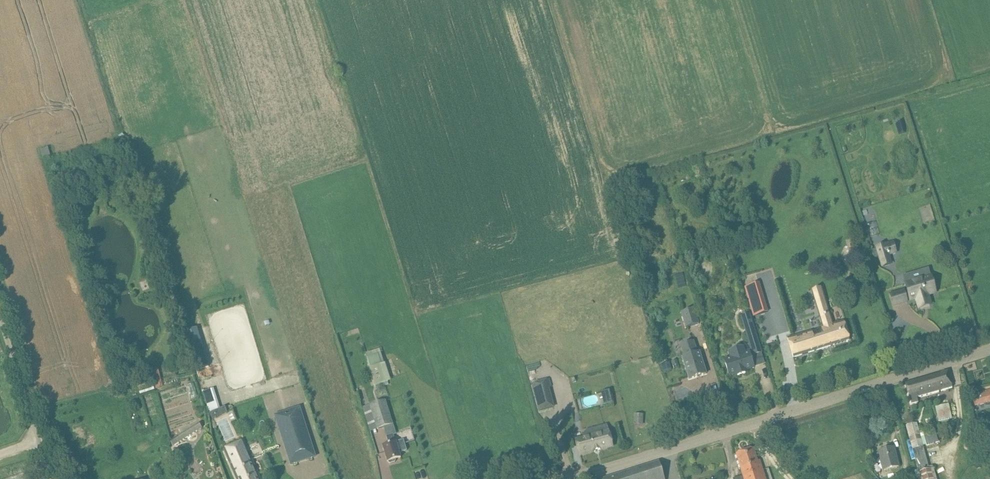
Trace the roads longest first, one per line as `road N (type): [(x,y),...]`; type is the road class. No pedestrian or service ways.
road 1 (tertiary): [(574,478),(989,350)]
road 2 (unclassified): [(50,478),(0,320)]

